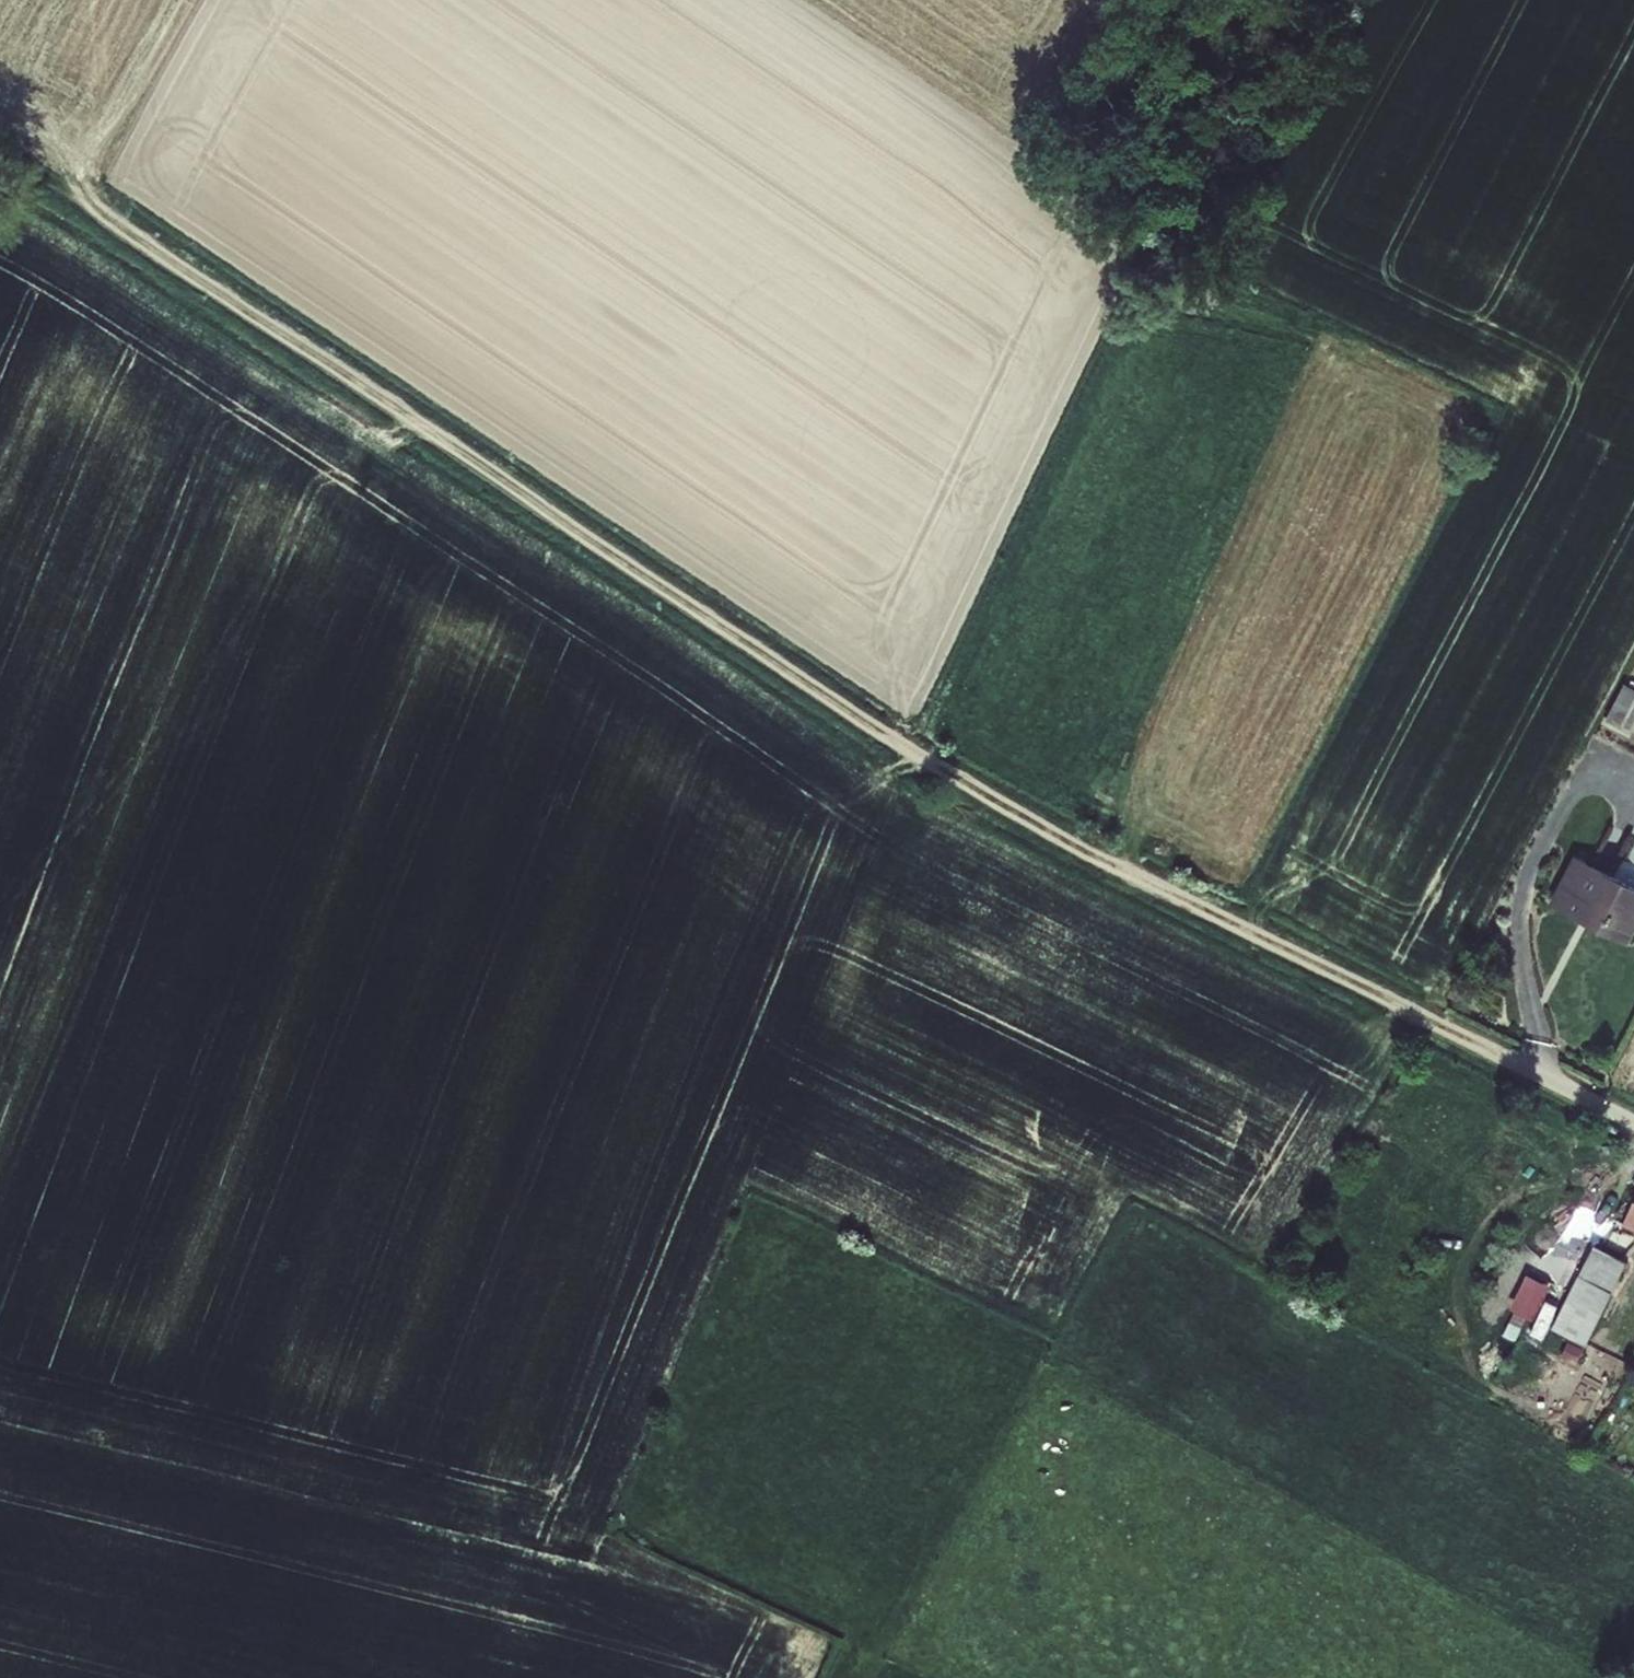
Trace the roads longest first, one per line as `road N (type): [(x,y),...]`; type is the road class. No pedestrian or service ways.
road 1 (track): [(1425,1018),(915,746),(85,194),(0,150)]
road 2 (residential): [(1633,1124),(1425,1018)]

